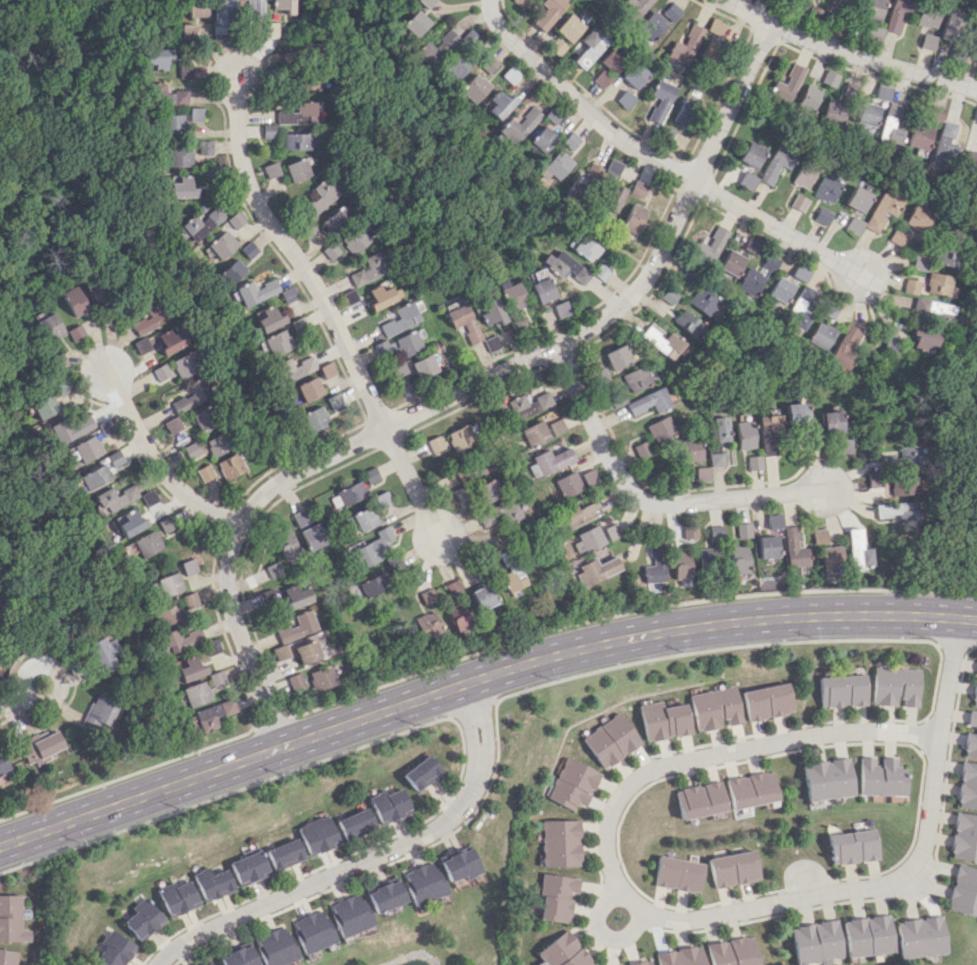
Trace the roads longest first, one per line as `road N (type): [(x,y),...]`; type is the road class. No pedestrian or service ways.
road 1 (primary): [(976,619),(763,619),(567,651),(0,846)]
road 2 (residential): [(771,23),(653,268),(623,304),(593,327),(277,484),(248,509),(234,533),(226,581),(283,747)]
road 3 (residential): [(958,617),(920,847),(906,870),(871,887),(692,920),(664,919),(634,900)]
road 4 (residential): [(438,535),(326,302),(247,188),(233,80)]
road 5 (residential): [(486,0),(502,33),(637,149),(864,276)]
road 6 (residential): [(466,682),(478,774),(456,813),(431,832),(214,927),(157,964)]
road 7 (residential): [(937,735),(871,728),(661,765),(638,779),(610,816),(610,866),(634,900)]
road 8 (residential): [(555,345),(616,469),(641,498),(676,503),(824,489)]
road 9 (residential): [(724,0),(824,47),(976,90)]
road 10 (residential): [(240,521),(192,501),(167,477),(103,371)]

